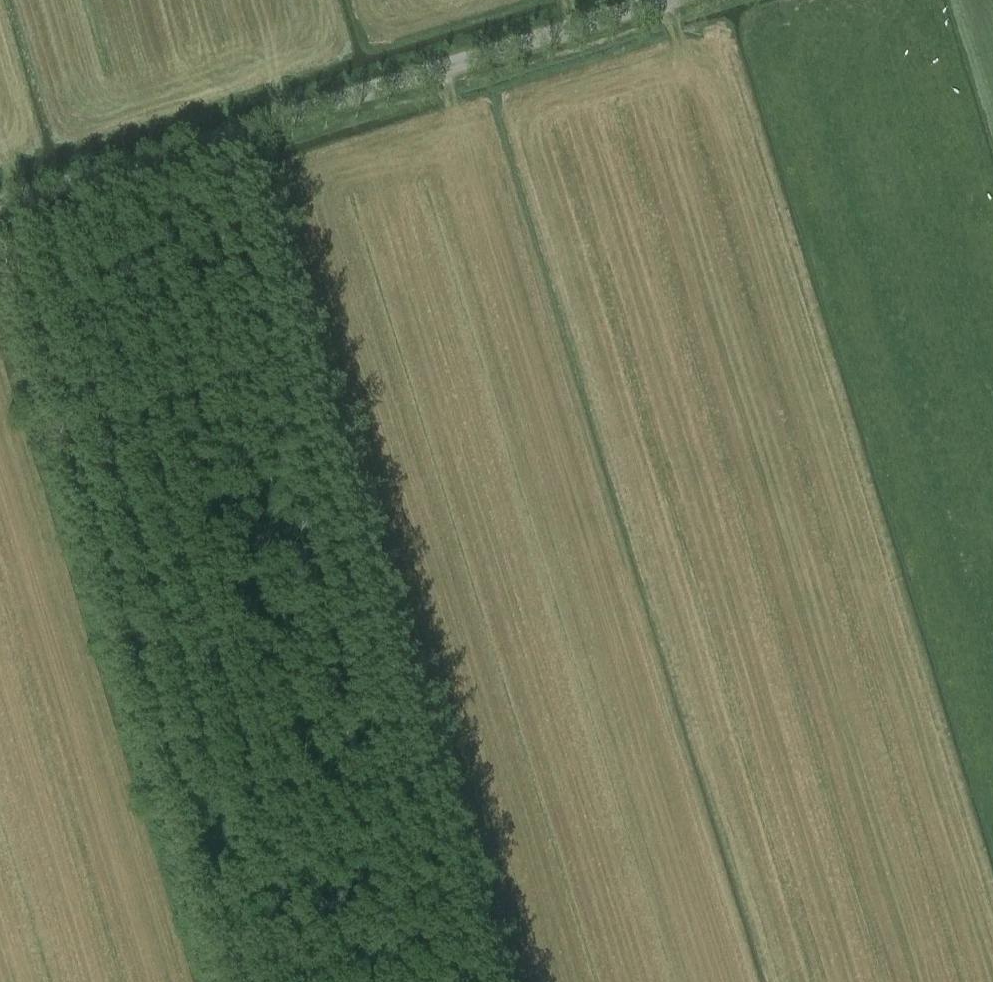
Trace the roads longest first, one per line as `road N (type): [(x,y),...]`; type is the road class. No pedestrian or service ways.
road 1 (unclassified): [(0,203),(657,0)]

